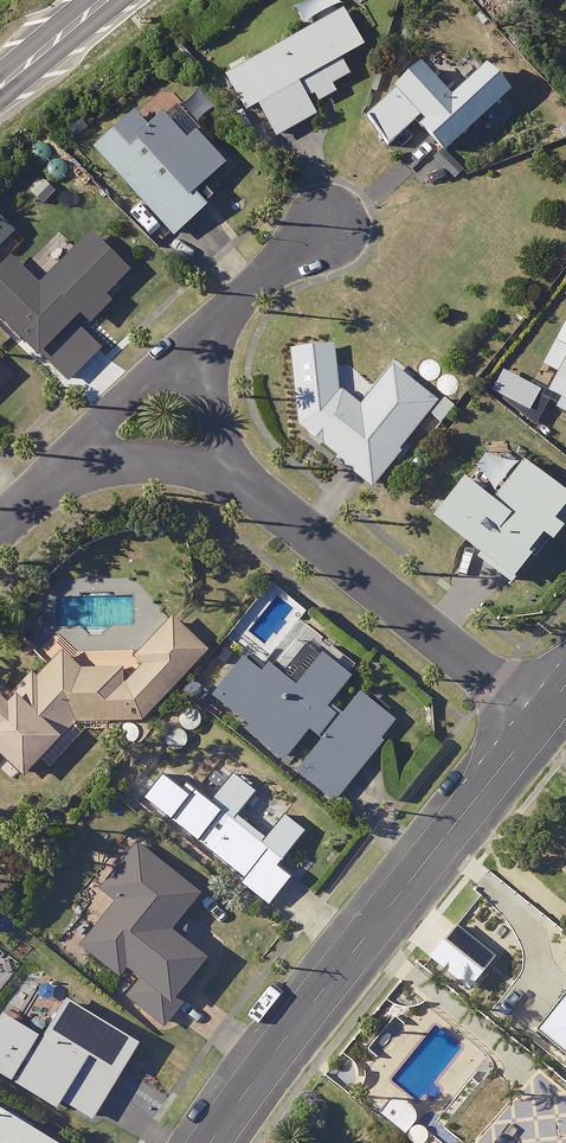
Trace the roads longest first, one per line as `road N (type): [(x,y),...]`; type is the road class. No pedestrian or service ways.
road 1 (residential): [(211,1142),(280,1044),(540,721)]
road 2 (residential): [(241,485),(540,721)]
road 3 (residential): [(342,200),(196,343)]
road 4 (residential): [(196,343),(61,470)]
road 5 (residential): [(61,470),(123,462),(241,485)]
road 6 (residential): [(241,485),(196,343)]
road 7 (primary): [(0,86),(103,0)]

